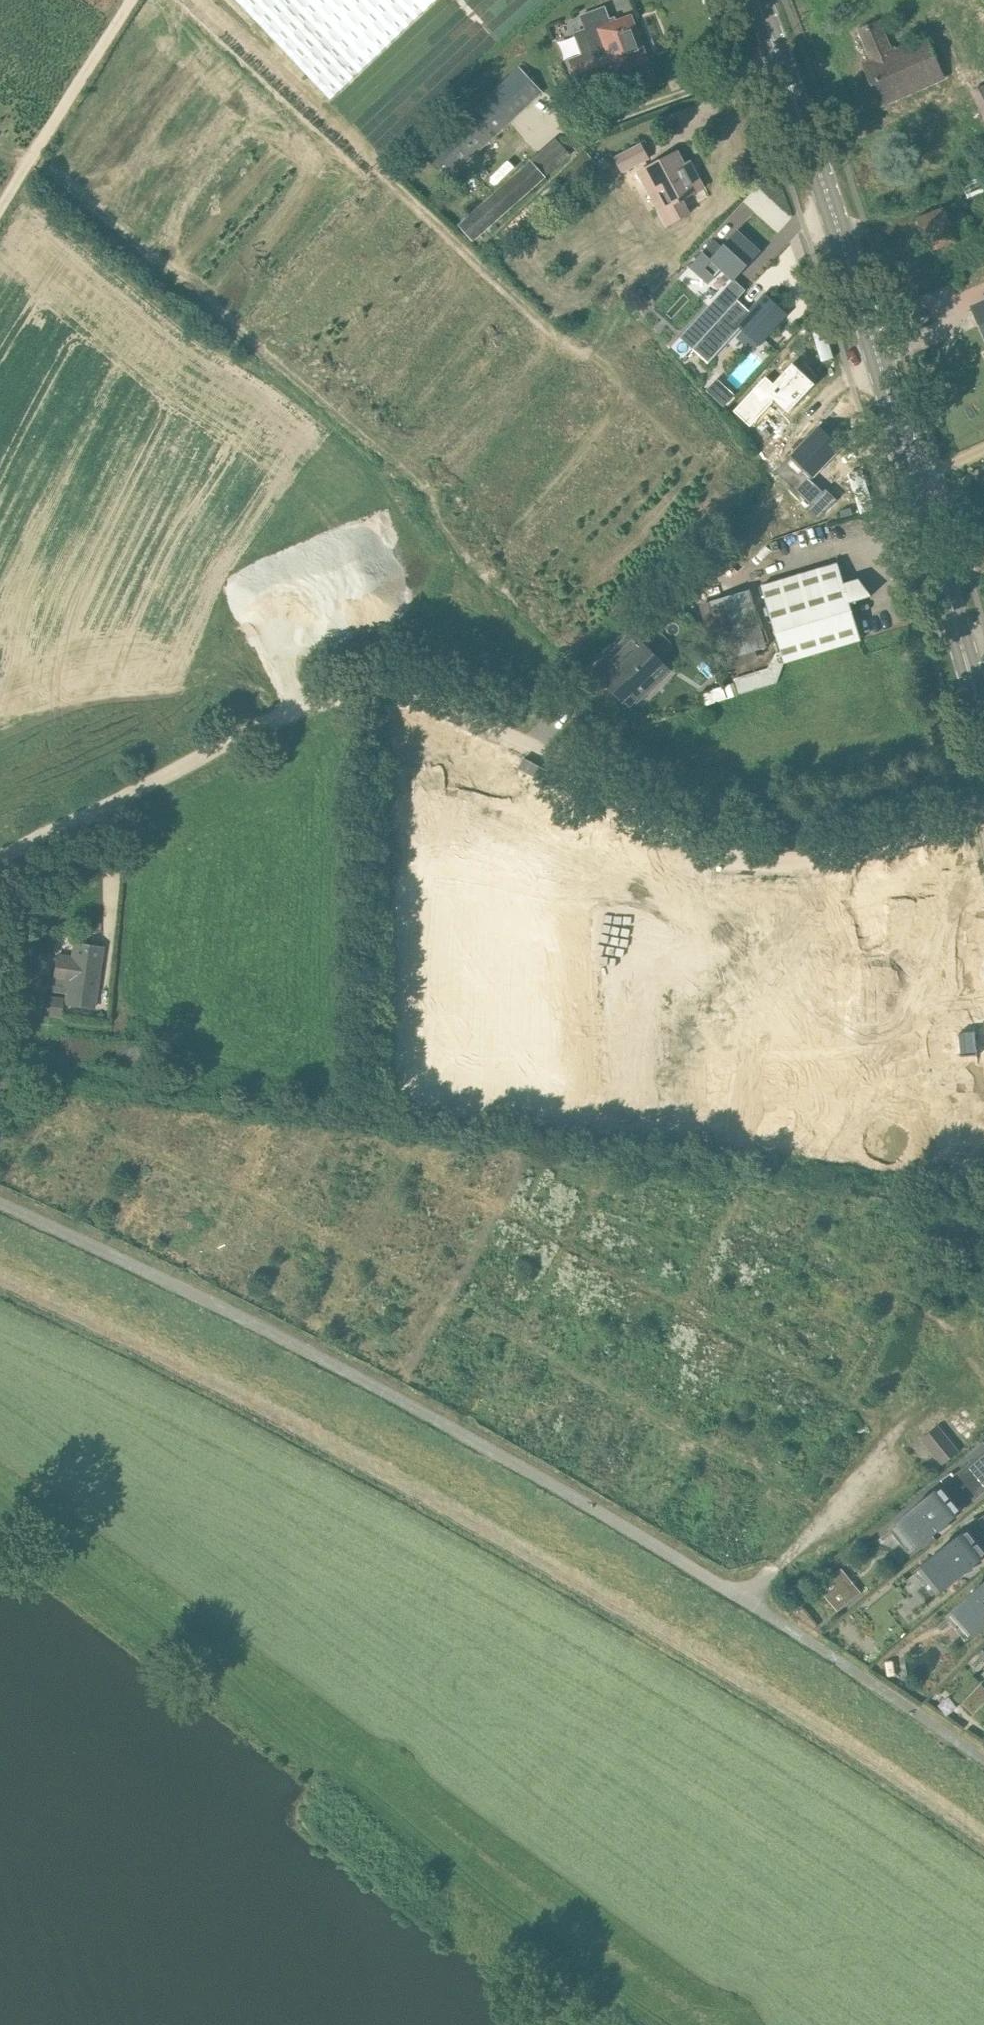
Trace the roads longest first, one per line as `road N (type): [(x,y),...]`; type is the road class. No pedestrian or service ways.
road 1 (unclassified): [(983,1758),(745,1598),(468,1434),(190,1290),(0,1203)]
road 2 (residential): [(631,1127),(390,1097),(319,1064),(320,728),(339,675),(341,531)]
road 3 (residential): [(437,431),(529,332),(671,494),(530,642),(374,500)]
road 4 (primary): [(983,720),(886,381),(758,0)]
road 5 (residential): [(242,1129),(705,1380),(817,1381)]
road 6 (residential): [(953,1167),(927,874),(644,892)]
road 7 (track): [(423,698),(385,690),(287,715),(0,859)]
road 8 (residential): [(639,990),(498,975),(500,734)]
road 9 (unclassified): [(983,814),(793,864),(717,855),(642,810)]
road 10 (residential): [(173,524),(173,437),(248,262)]
road 11 (residential): [(248,262),(437,431)]
road 12 (track): [(0,211),(132,0)]
road 13 (residential): [(825,1152),(817,1381)]
road 14 (residential): [(825,1152),(631,1127)]
road 15 (residential): [(0,280),(69,160),(83,150),(122,149)]
road 16 (residential): [(817,1381),(819,1425),(803,1478),(760,1558)]
road 17 (residential): [(173,524),(79,523),(0,559)]
road 18 (residential): [(122,149),(248,262)]
road 19 (residential): [(341,531),(173,524)]
road 20 (residential): [(817,1381),(983,1391)]
road 21 (unclassified): [(642,810),(500,734)]
road 22 (residential): [(122,149),(214,45)]
road 23 (residential): [(639,990),(631,1127)]
road 24 (residential): [(953,1167),(825,1152)]

